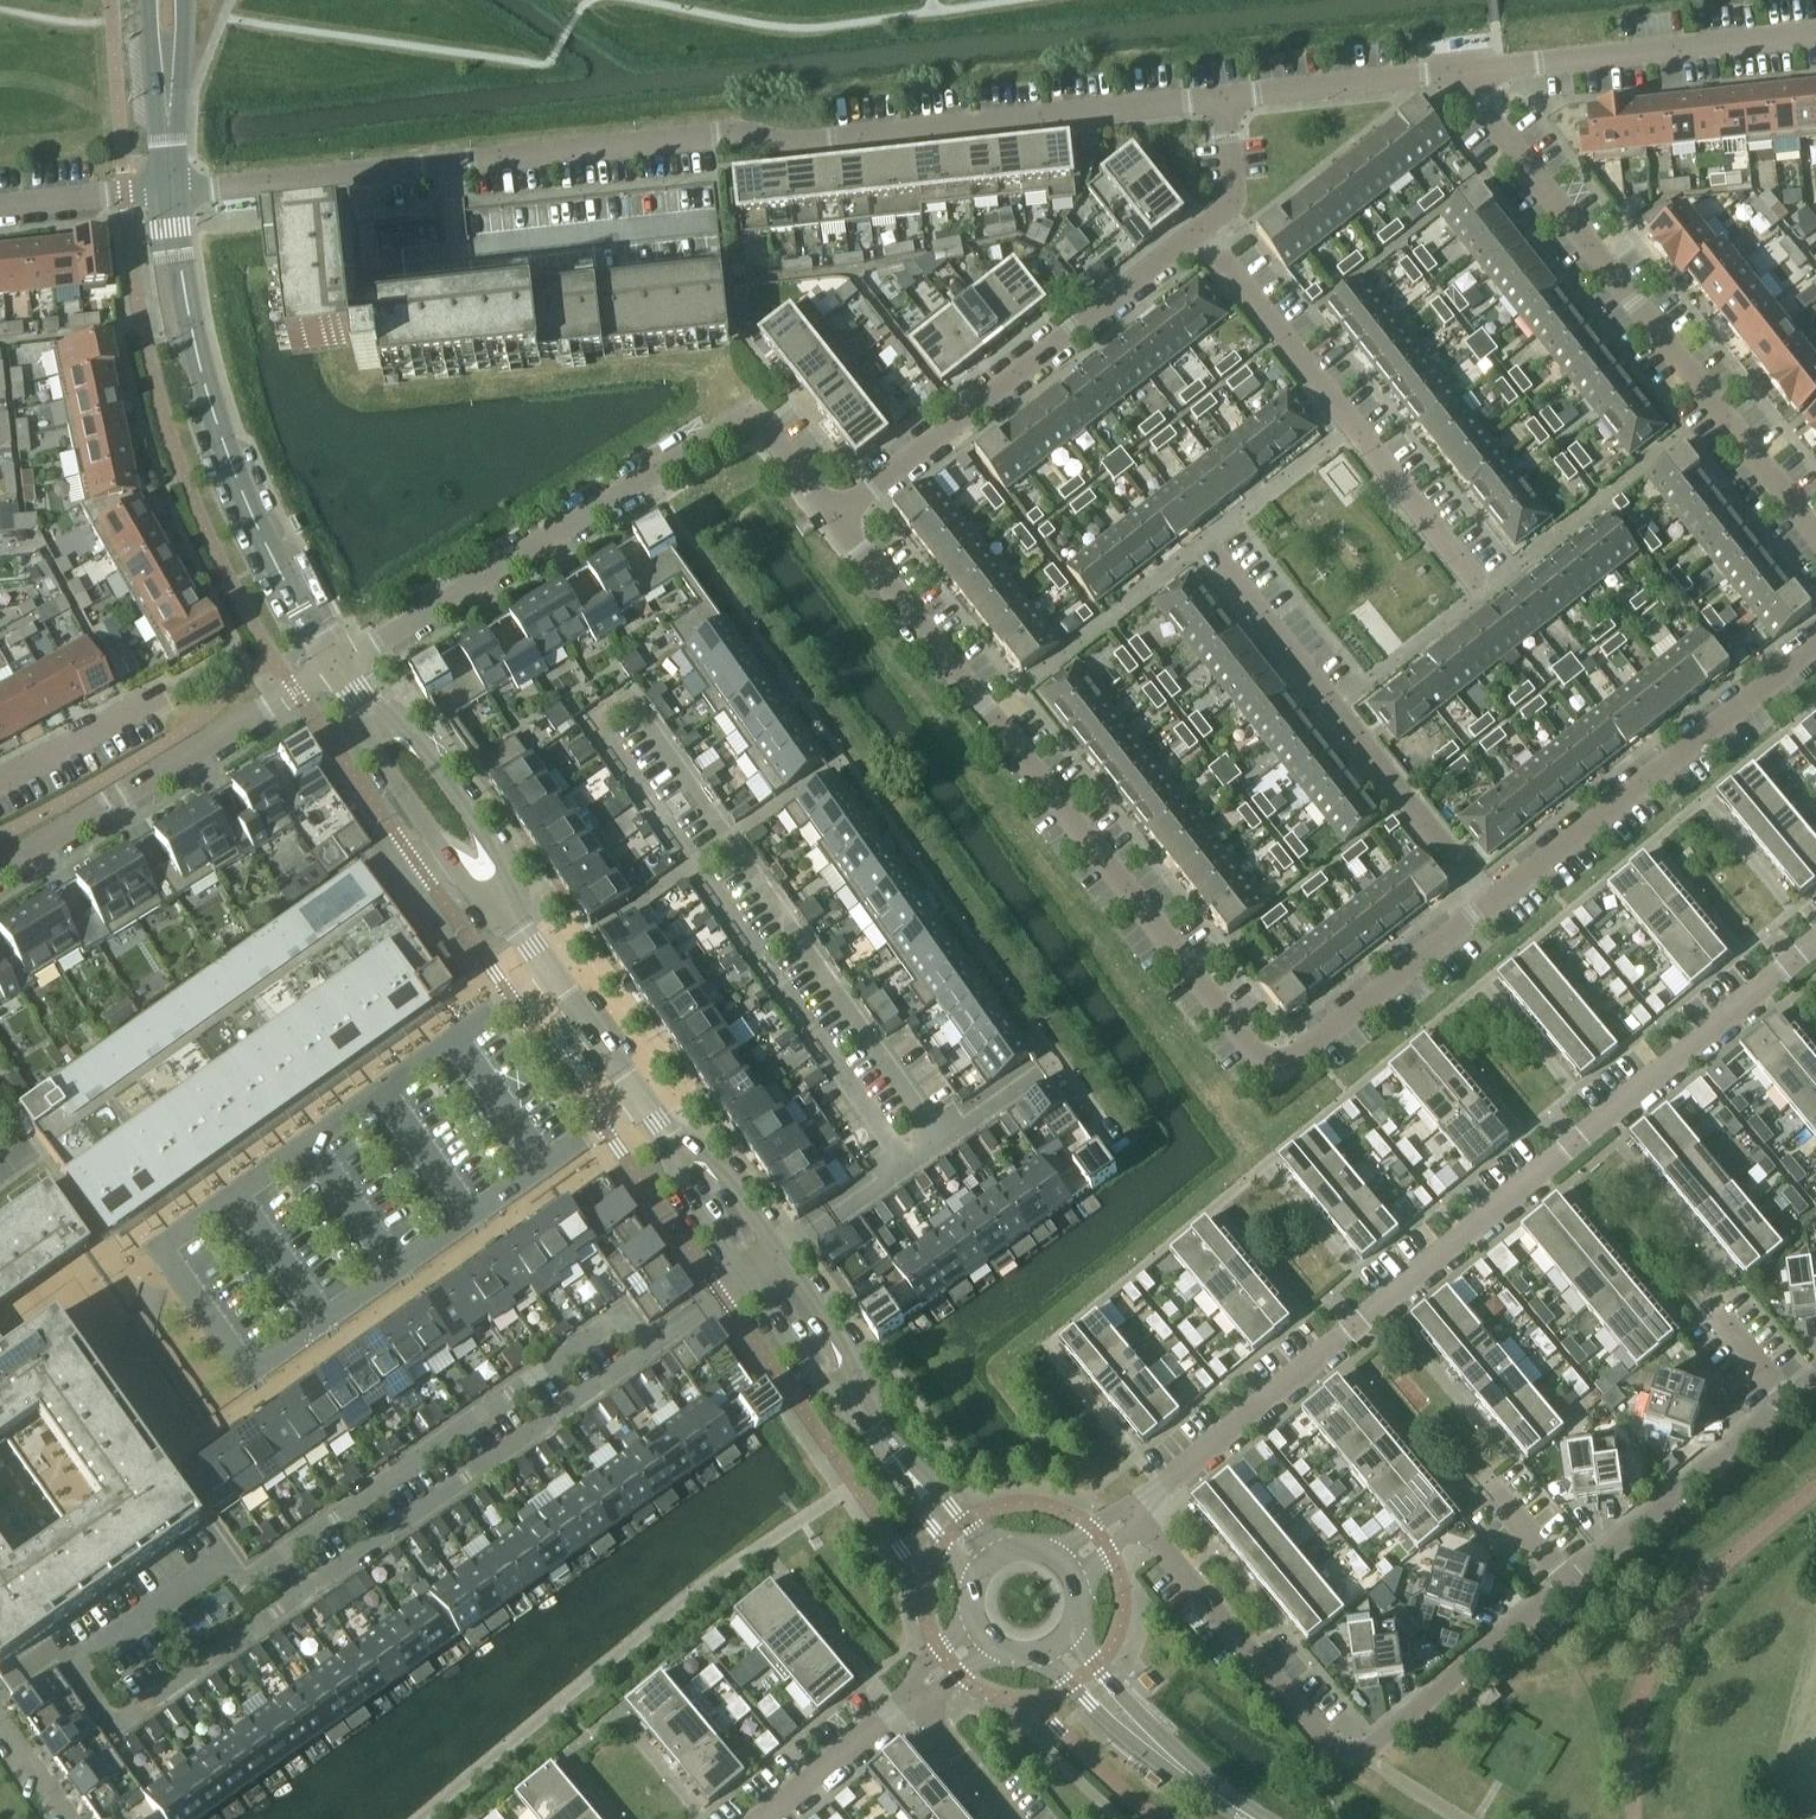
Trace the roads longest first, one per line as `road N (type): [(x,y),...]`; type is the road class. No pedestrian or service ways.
road 1 (residential): [(168,192),(715,137),(827,144),(1223,101)]
road 2 (residential): [(834,518),(1262,1063),(1281,1064),(1487,901)]
road 3 (residential): [(1815,1375),(1360,1750),(1339,1749),(1308,1723),(1134,1513)]
road 4 (residential): [(1815,943),(1134,1513)]
road 5 (tertiary): [(982,1568),(517,931)]
road 6 (residential): [(834,518),(749,414),(331,666)]
road 7 (residential): [(1815,534),(1456,70)]
road 8 (tertiary): [(331,666),(231,474),(194,345),(168,192)]
road 9 (residential): [(1199,232),(834,518)]
road 10 (residential): [(1199,232),(1482,594)]
road 11 (residential): [(1199,546),(1487,901)]
road 12 (residential): [(1487,901),(1815,645)]
road 13 (residential): [(0,870),(331,666)]
road 14 (residential): [(1456,70),(1815,34)]
road 15 (tertiary): [(517,931),(505,869),(406,728),(361,711)]
road 16 (tertiary): [(361,711),(372,751),(471,893),(517,931)]
road 17 (tertiary): [(1254,1818),(1109,1706),(1056,1646)]
road 18 (residential): [(1223,101),(1456,70)]
road 19 (residential): [(754,1818),(908,1698)]
road 20 (residential): [(0,784),(161,697)]
road 21 (residential): [(0,208),(168,192)]
road 22 (residential): [(1007,1818),(908,1698)]
road 23 (residential): [(1223,101),(1233,201),(1199,232)]
road 24 (tertiary): [(148,0),(167,129)]
road 25 (tertiary): [(167,129),(183,0)]

